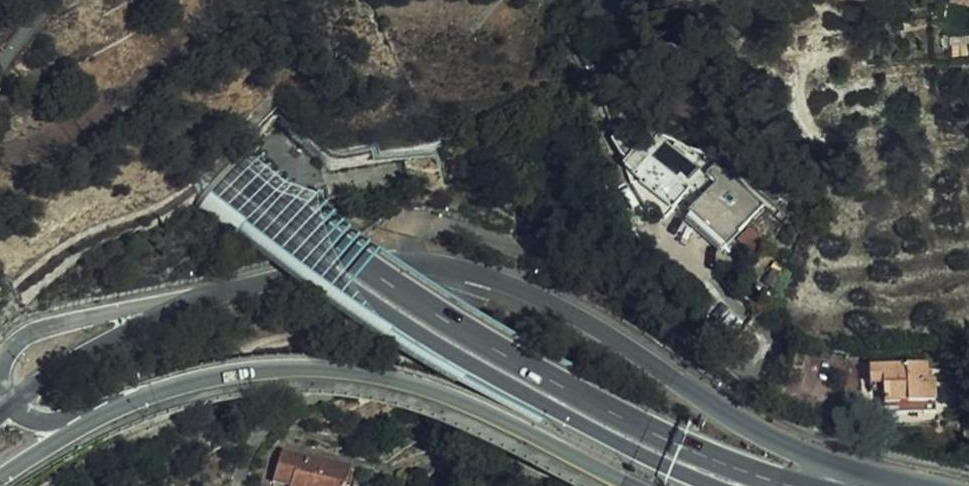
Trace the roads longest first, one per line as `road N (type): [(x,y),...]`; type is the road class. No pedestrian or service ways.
road 1 (motorway): [(798,485),(594,416),(431,325),(287,210),(66,0)]
road 2 (motorway): [(24,0),(257,222),(451,372),(551,430),(697,485)]
road 3 (primary): [(917,485),(832,466),(785,445),(575,318),(456,270),(353,266),(212,293)]
road 4 (primary): [(109,415),(217,383),(333,382),(419,405),(593,485)]
road 5 (primary): [(212,293),(30,327),(4,364),(12,403)]
road 6 (primary): [(212,293),(150,317),(12,403)]
road 7 (primary): [(0,482),(109,415)]

